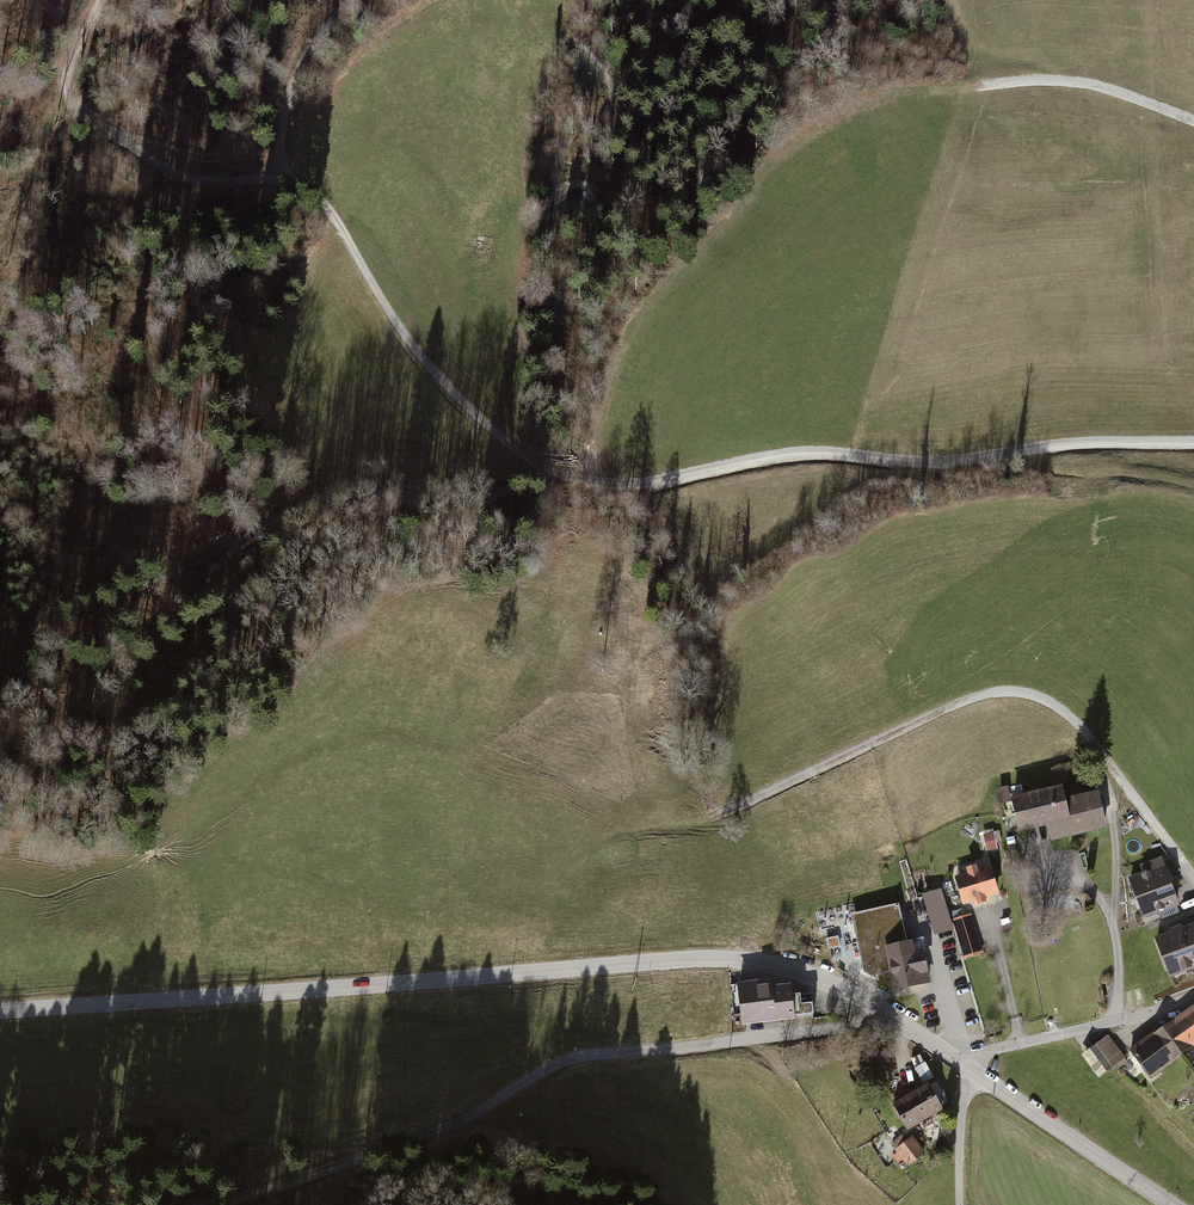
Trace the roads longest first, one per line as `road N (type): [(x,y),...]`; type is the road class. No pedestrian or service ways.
road 1 (track): [(276,172),(312,194),(340,228),(418,359),(465,407),(516,451),(581,483),(676,480),(821,452),(963,461),(1086,442),(1193,442)]
road 2 (tertiary): [(900,1023),(789,968),(703,960),(0,1015)]
road 3 (unclassified): [(205,1204),(422,1141),(556,1066),(591,1056),(900,1023)]
road 4 (track): [(558,473),(542,483),(366,488),(297,508),(158,580),(0,633)]
road 5 (track): [(1103,757),(1063,708),(1022,691),(982,696),(757,799)]
road 6 (track): [(101,0),(63,73),(69,99),(89,122),(230,167),(276,172)]
road 7 (tertiary): [(1168,1204),(969,1068)]
road 8 (unclassified): [(1193,996),(993,1051),(969,1068)]
road 9 (track): [(1193,121),(1120,92),(1053,80),(969,88)]
road 10 (track): [(276,172),(291,86),(323,31),(356,0)]

